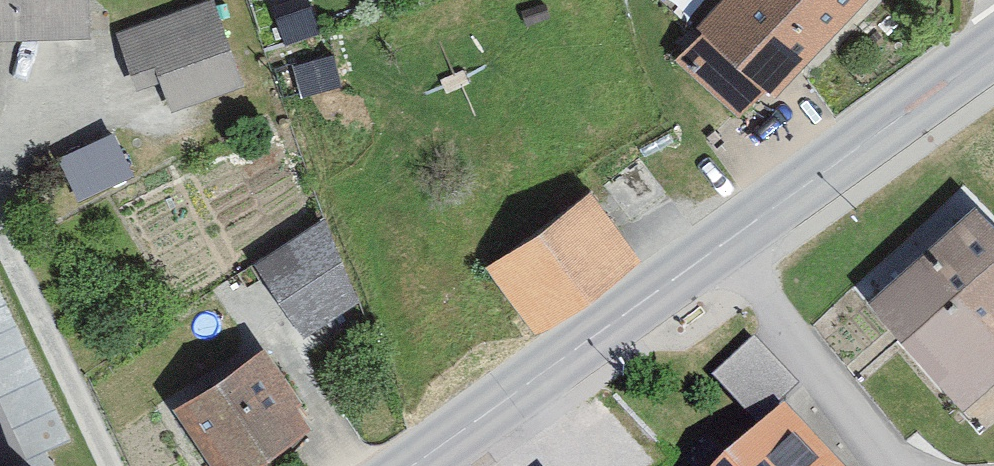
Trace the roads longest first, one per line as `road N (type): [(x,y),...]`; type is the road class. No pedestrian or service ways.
road 1 (tertiary): [(727,241),(411,465)]
road 2 (tertiary): [(993,49),(727,241)]
road 3 (residential): [(727,241),(891,465)]
road 4 (residential): [(110,465),(0,230)]

